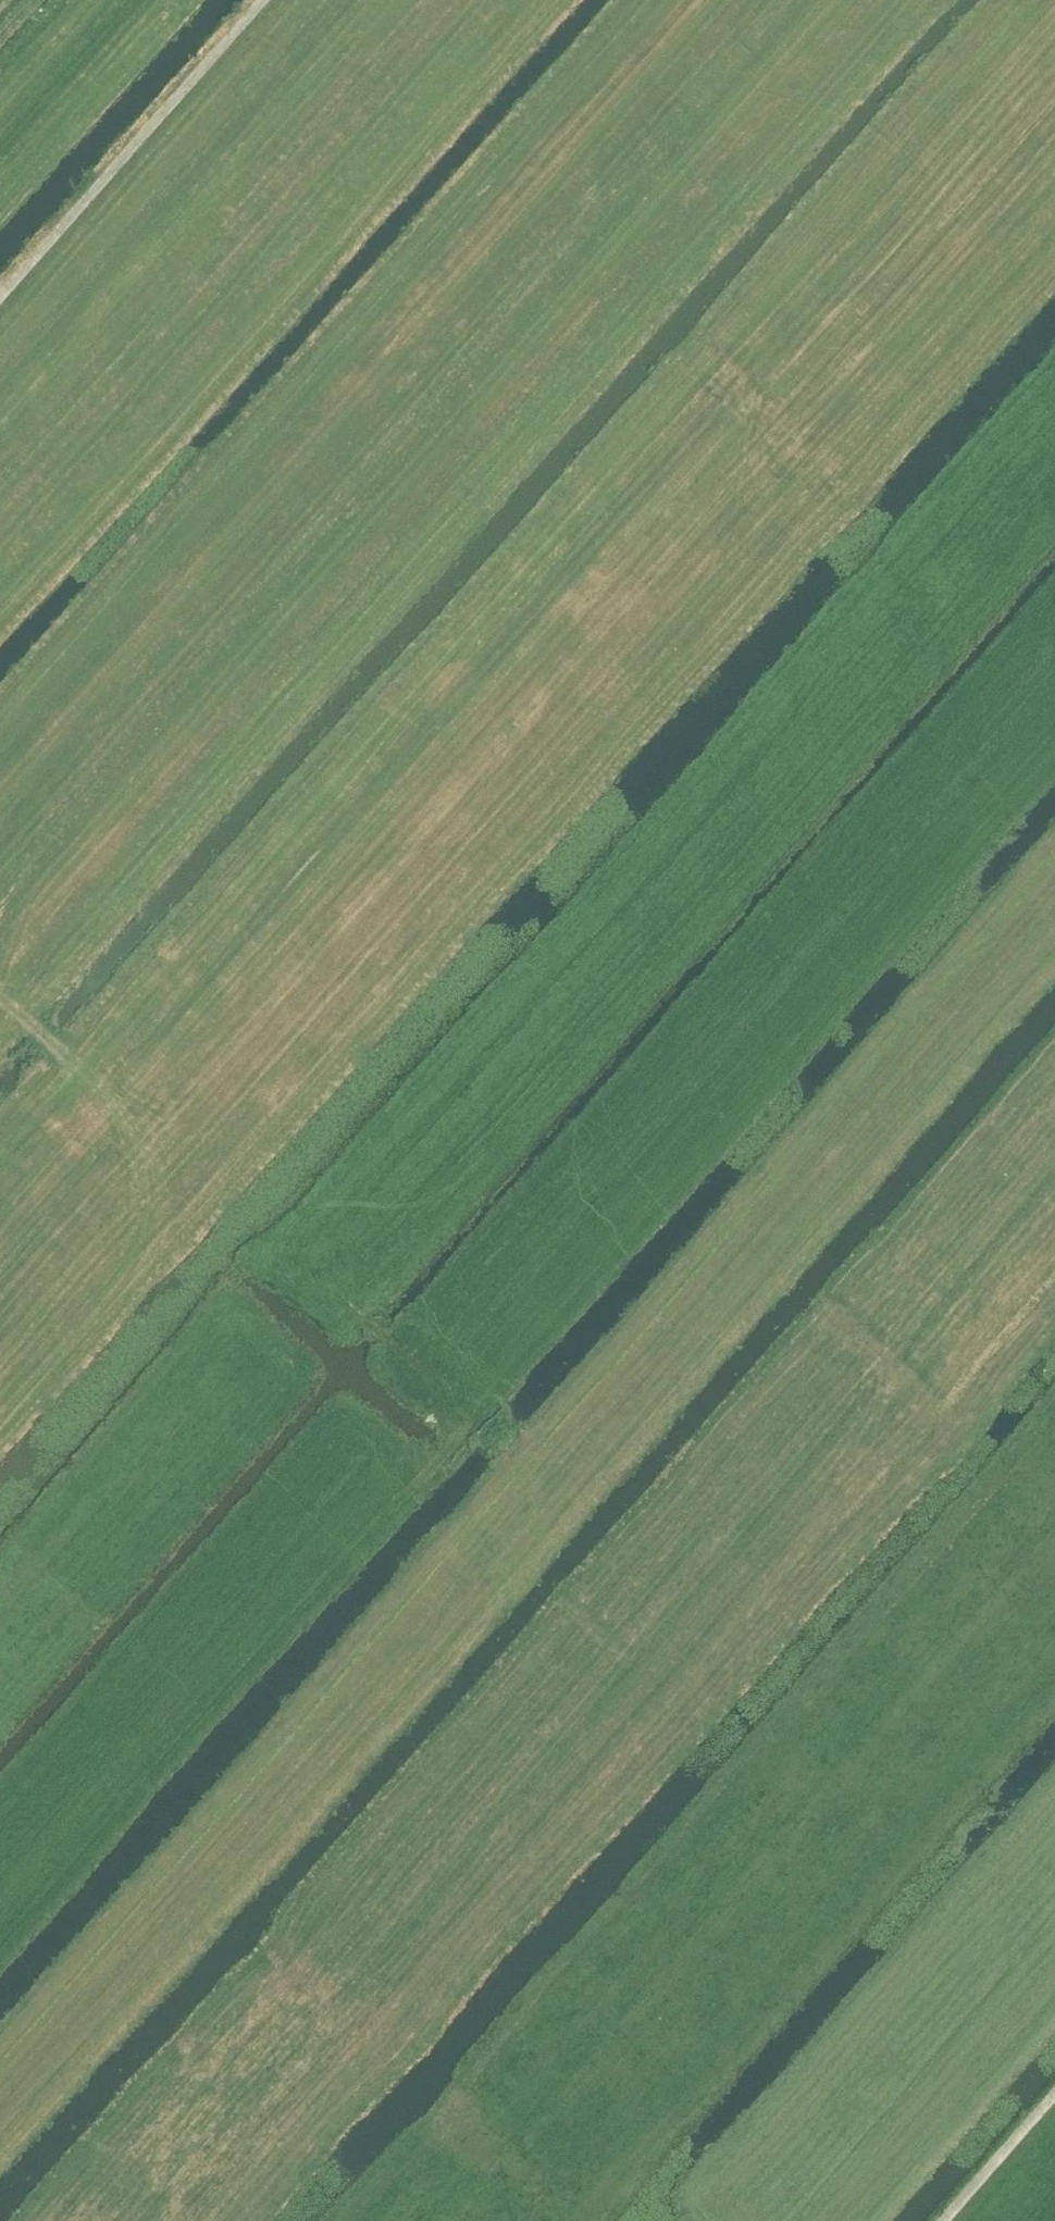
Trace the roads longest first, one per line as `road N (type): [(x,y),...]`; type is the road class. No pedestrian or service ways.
road 1 (track): [(0,302),(268,0)]
road 2 (track): [(1054,2098),(947,2220)]

